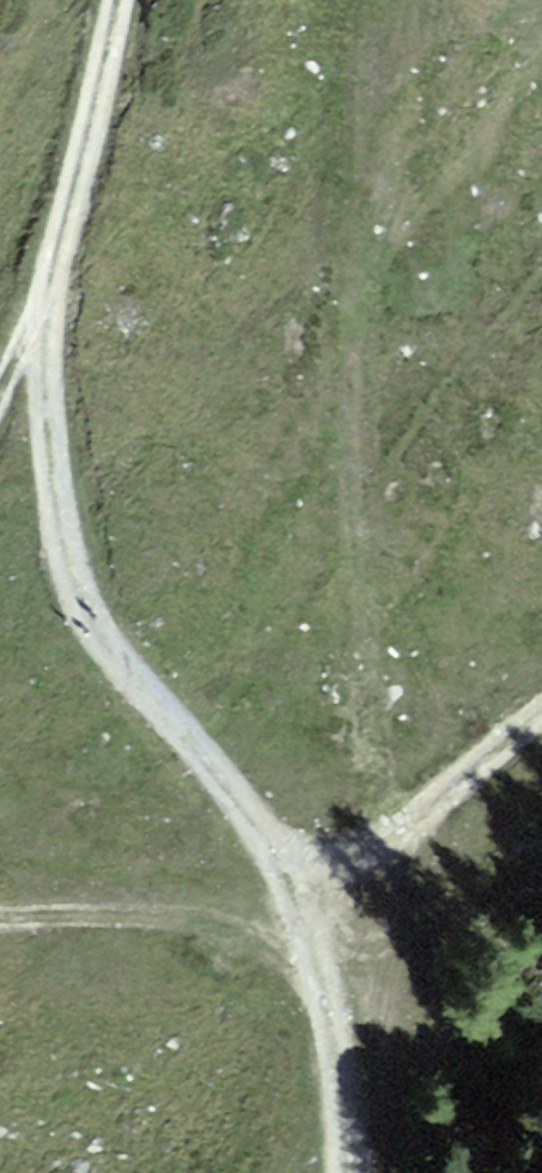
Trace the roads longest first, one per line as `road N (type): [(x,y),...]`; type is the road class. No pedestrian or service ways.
road 1 (track): [(370,830),(195,752),(89,621),(50,514),(32,388),(34,292)]
road 2 (track): [(370,830),(179,914),(0,929)]
road 3 (track): [(342,1172),(370,830)]
road 4 (track): [(343,1085),(400,873),(461,768)]
road 5 (track): [(34,292),(103,0)]
road 6 (track): [(541,711),(370,830)]

